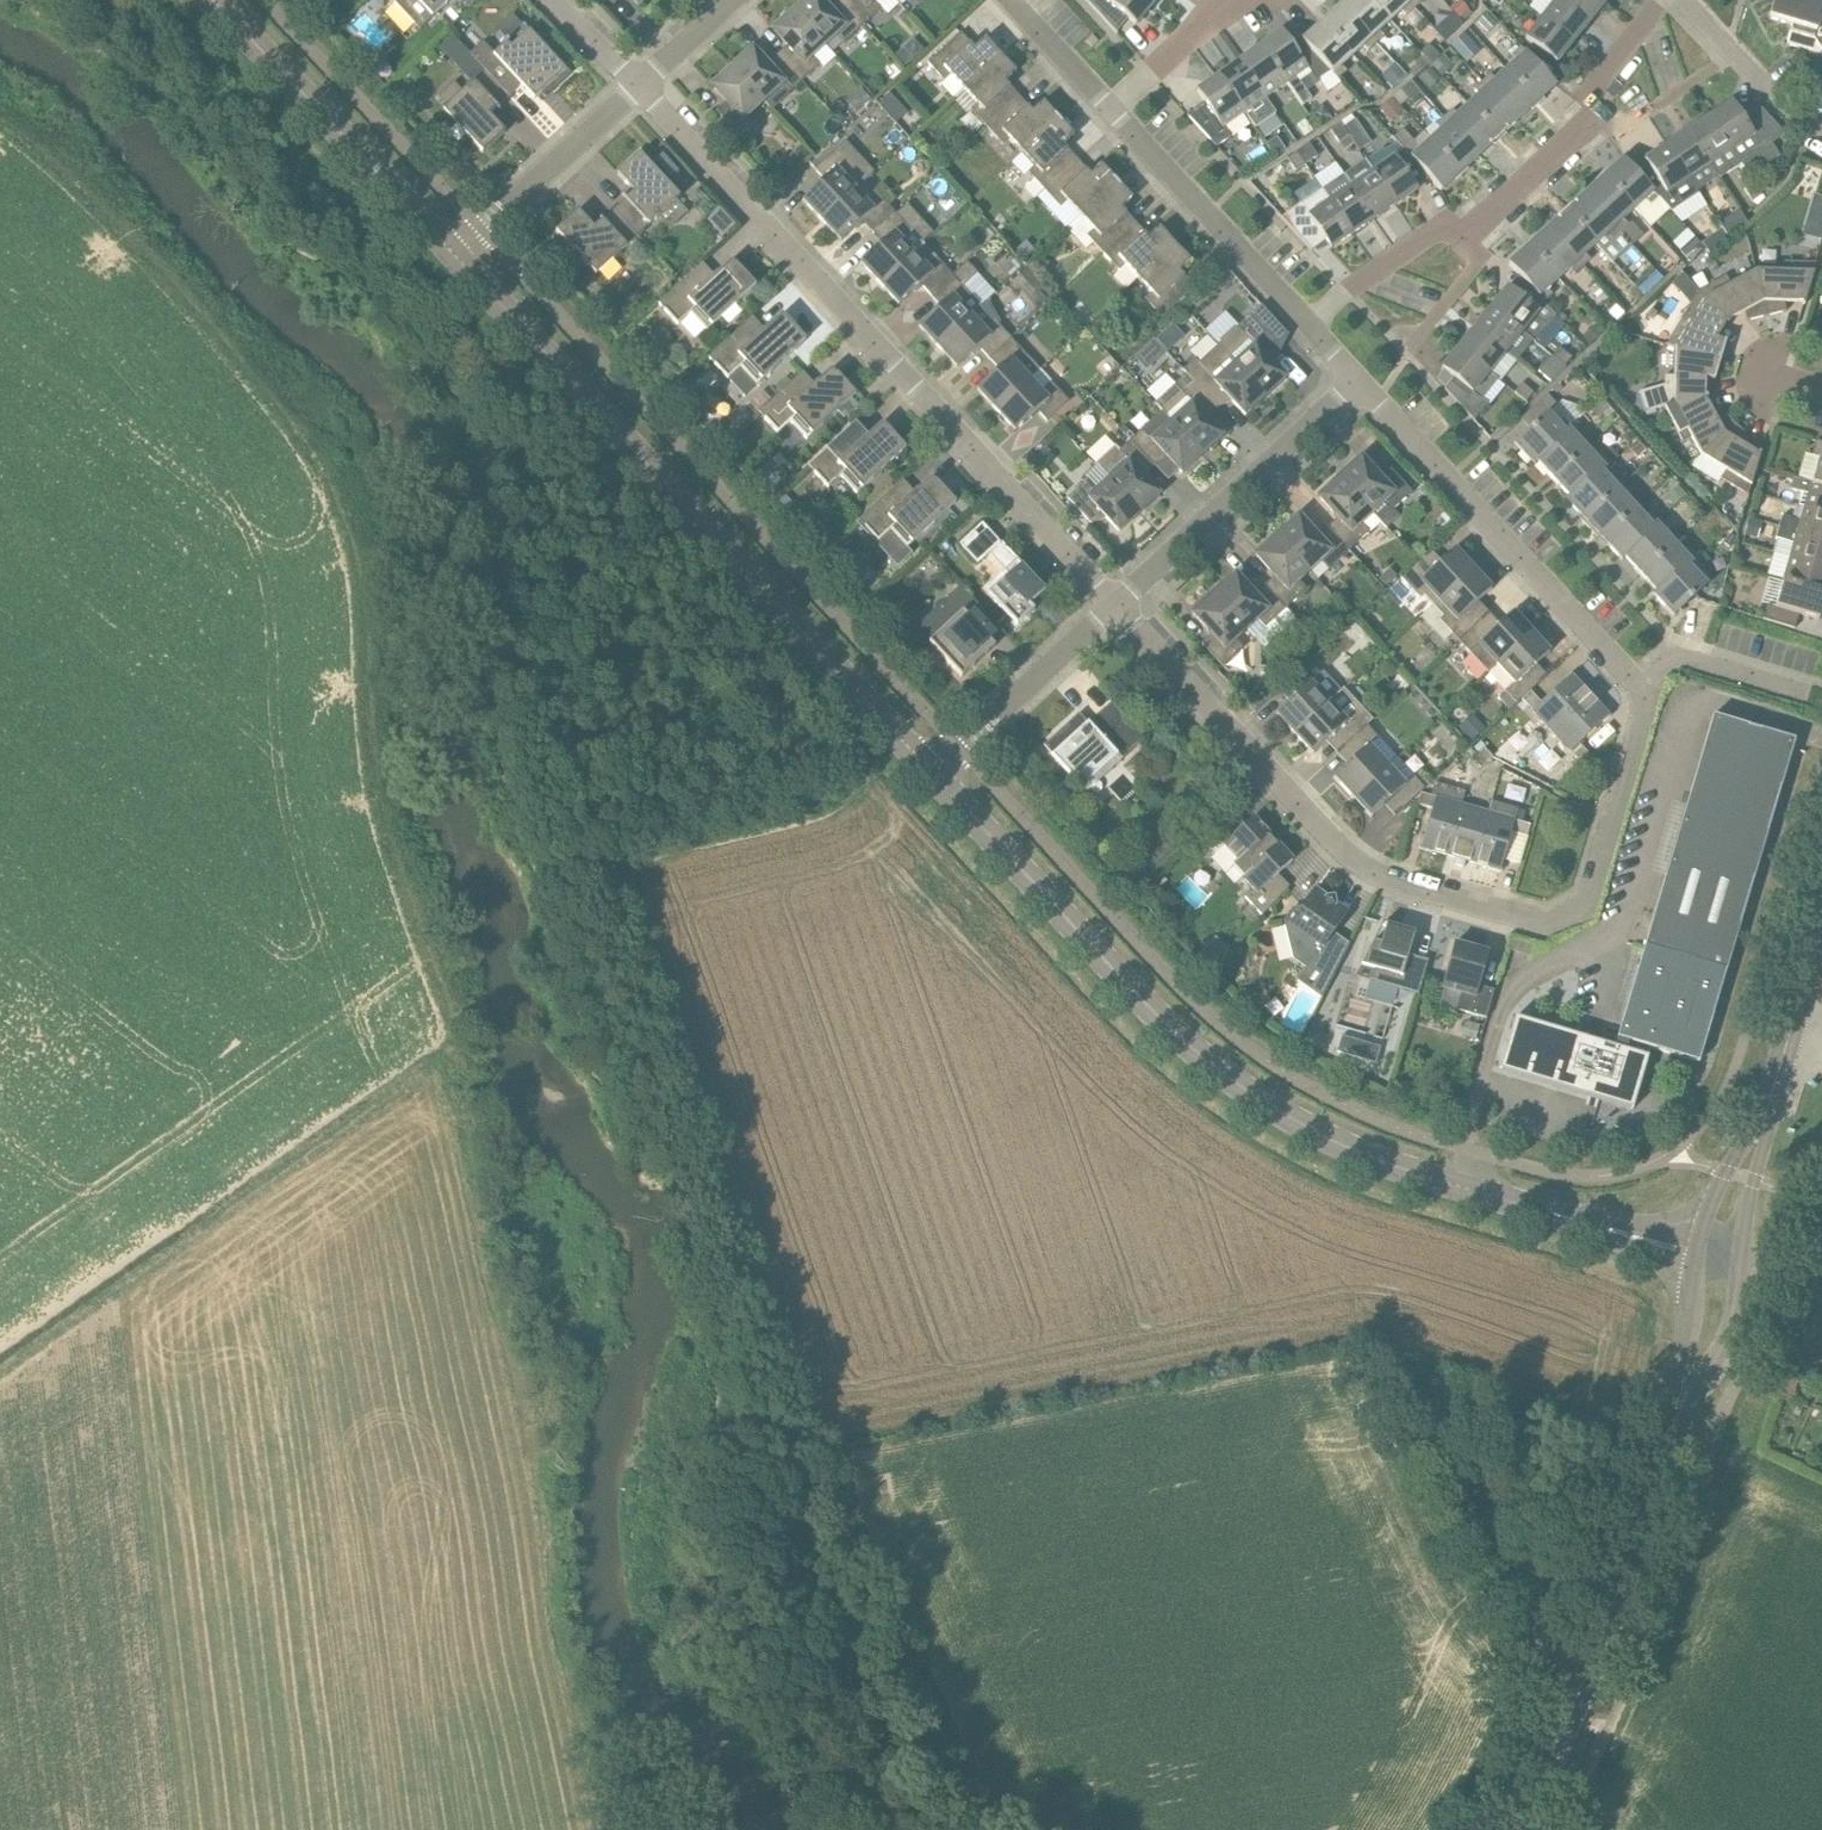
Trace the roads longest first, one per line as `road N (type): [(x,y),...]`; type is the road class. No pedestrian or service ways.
road 1 (tertiary): [(1685,1257),(1667,1244),(1412,1173),(1258,1099),(1101,959),(929,771)]
road 2 (residential): [(1116,602),(640,84)]
road 3 (tertiary): [(929,771),(452,255)]
road 4 (residential): [(1539,920),(1592,892),(1646,689),(1359,381)]
road 5 (tertiary): [(1511,1829),(1599,1644),(1701,1350),(1708,1305),(1685,1257)]
road 6 (residential): [(1539,920),(1374,872),(1116,602)]
road 7 (tertiary): [(1685,1257),(1754,1158),(1821,925)]
road 8 (tertiary): [(452,255),(209,0)]
road 9 (residential): [(1116,602),(1359,381)]
road 10 (residential): [(1311,324),(1112,104)]
road 11 (residential): [(452,255),(640,84)]
road 12 (residential): [(929,771),(1116,602)]
road 13 (residential): [(1821,123),(1803,117),(1681,0)]
road 14 (residential): [(1311,324),(1430,232),(1467,237)]
road 15 (residential): [(1467,237),(1597,115)]
road 16 (residential): [(1112,104),(1218,0)]
road 17 (residential): [(1112,104),(1015,0)]
road 18 (residential): [(1597,115),(1597,82),(1662,0)]
road 19 (residential): [(1467,237),(1473,268),(1410,352)]
road 20 (residential): [(1597,115),(1632,122),(1714,65)]
road 21 (residential): [(640,84),(729,0)]

